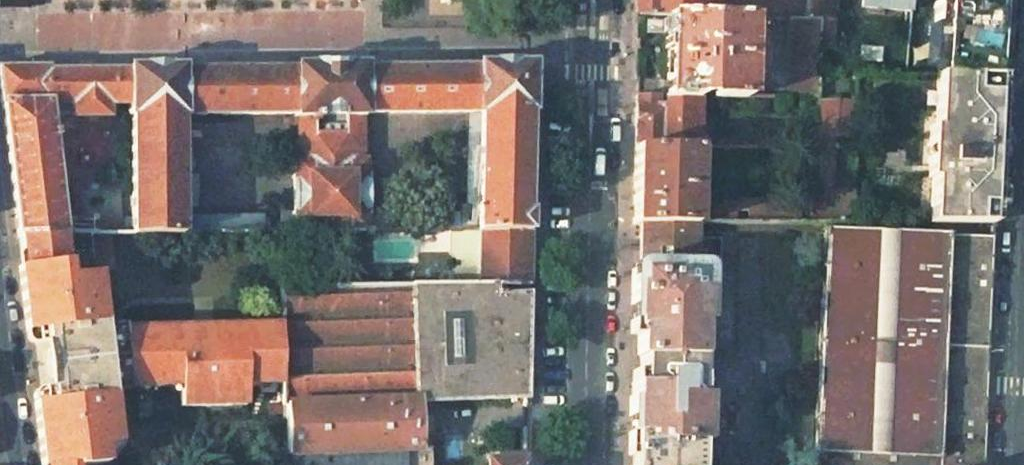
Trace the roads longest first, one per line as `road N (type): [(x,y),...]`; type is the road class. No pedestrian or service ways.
road 1 (residential): [(584,464),(595,0)]
road 2 (residential): [(1023,286),(1018,464)]
road 3 (tertiary): [(19,464),(0,306)]

